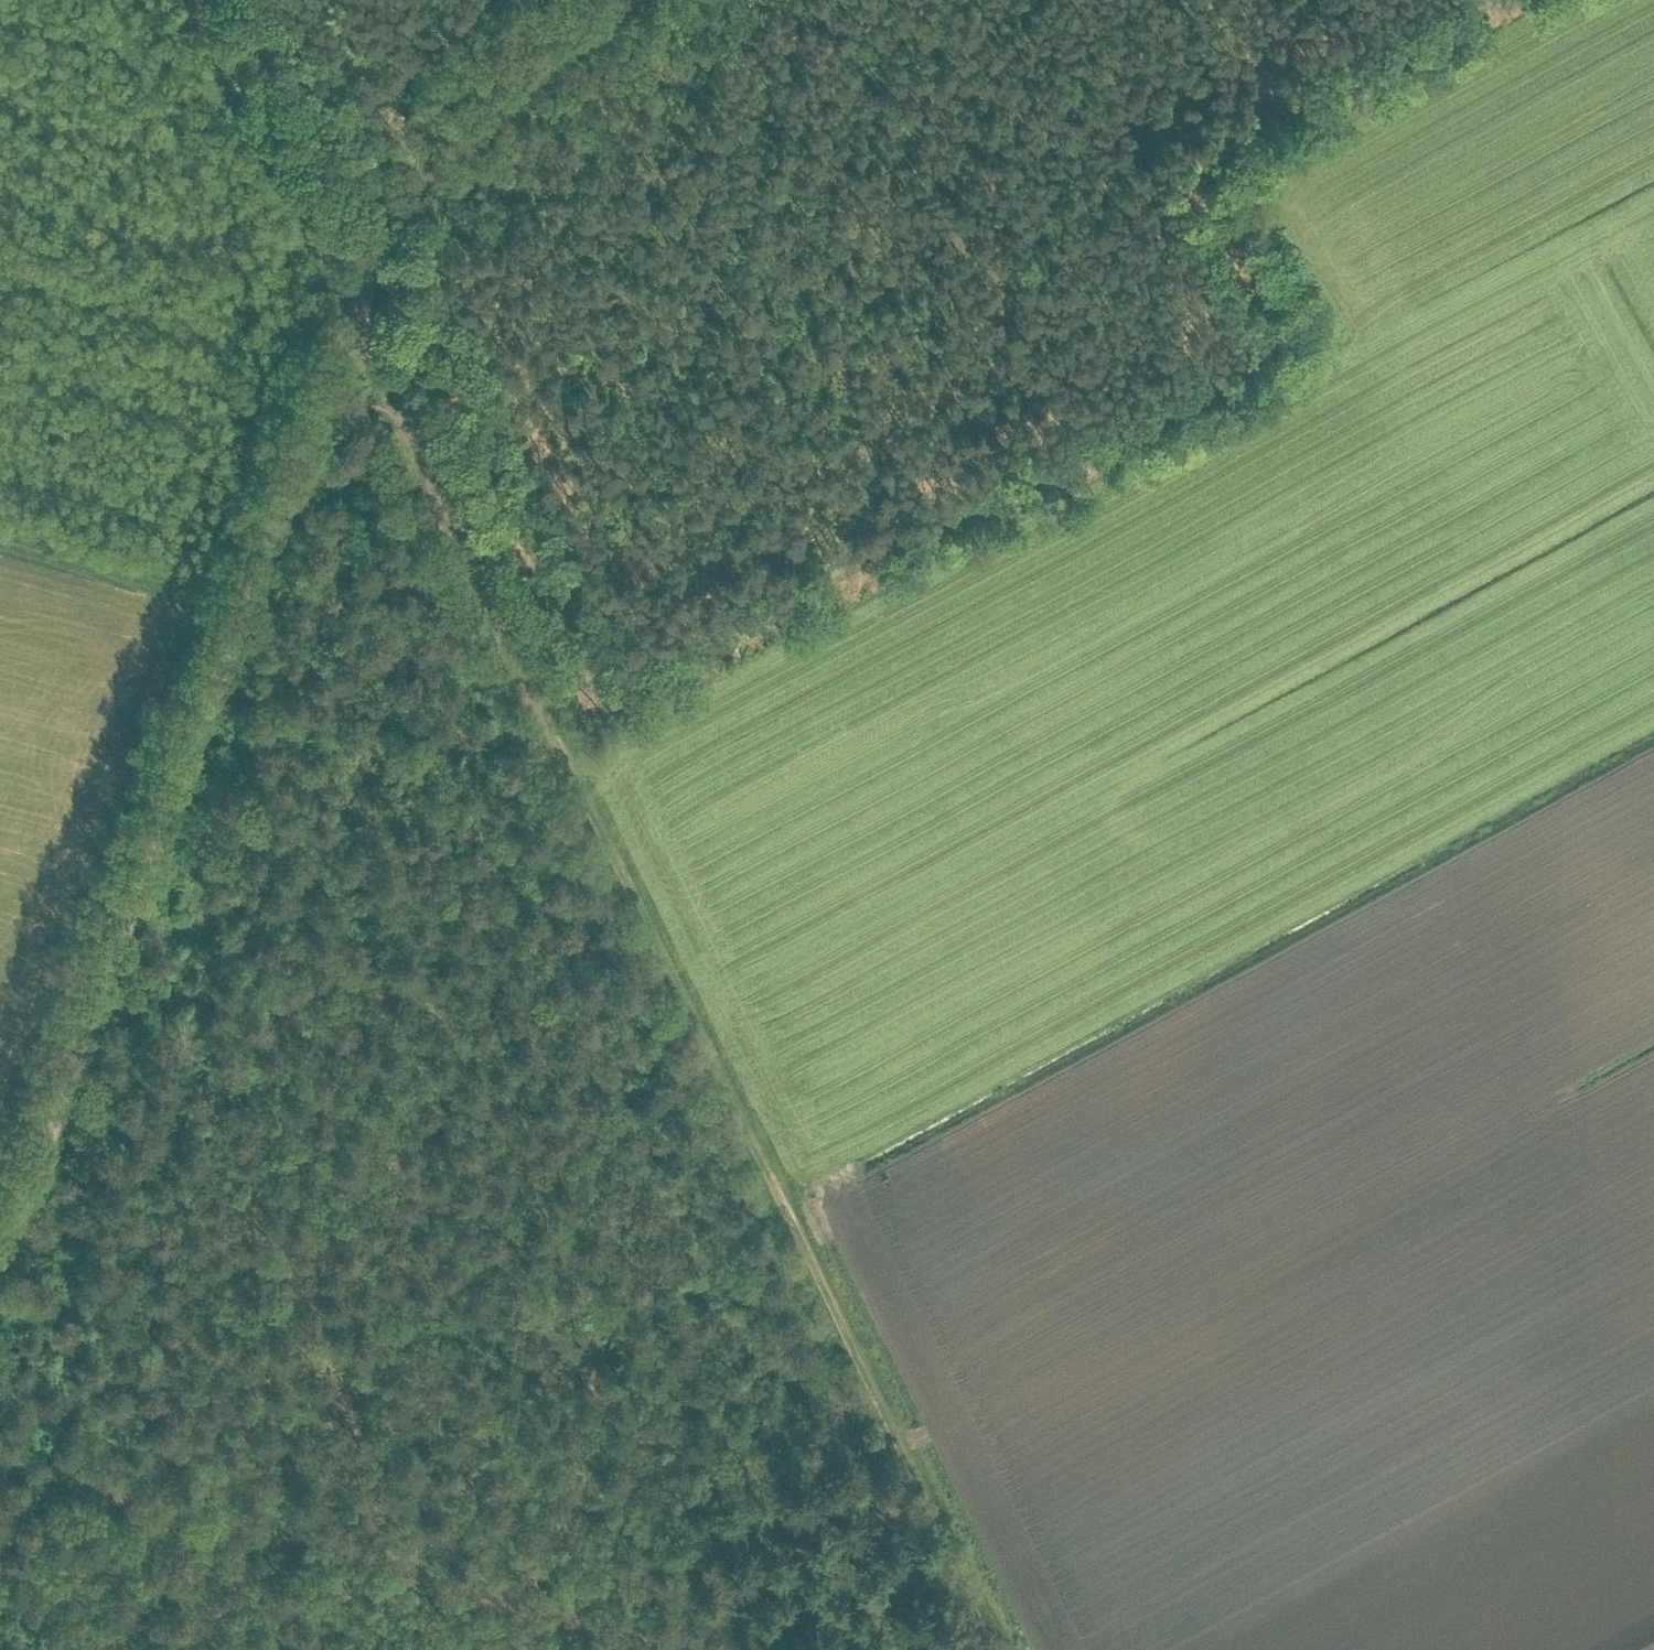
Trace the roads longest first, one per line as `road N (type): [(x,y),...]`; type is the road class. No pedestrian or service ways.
road 1 (track): [(404,424),(994,1649)]
road 2 (track): [(0,1462),(712,1649)]
road 3 (track): [(227,651),(0,1244)]
road 4 (track): [(621,0),(438,173),(349,306)]
road 5 (track): [(199,0),(349,306)]
road 6 (track): [(306,436),(227,651)]
road 7 (track): [(349,306),(306,436)]
road 8 (track): [(349,306),(404,424)]

